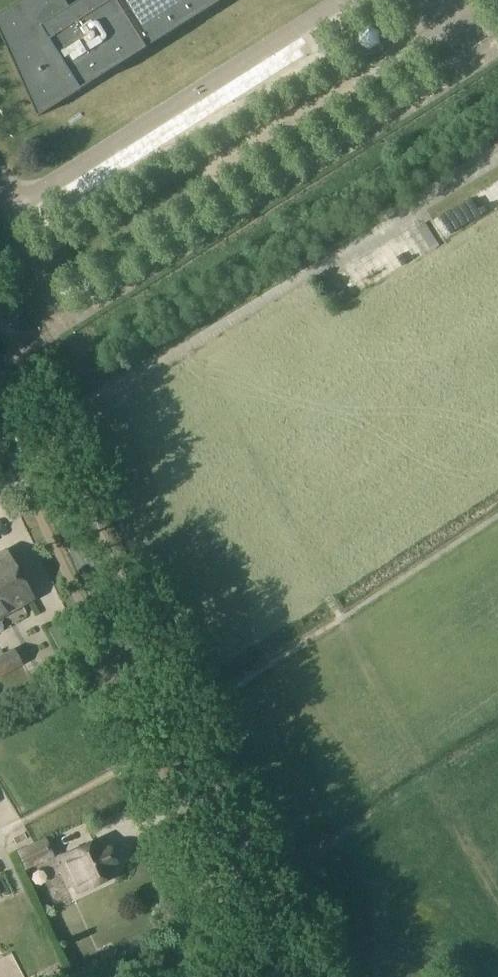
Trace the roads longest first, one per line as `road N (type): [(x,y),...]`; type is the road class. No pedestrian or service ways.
road 1 (secondary): [(284,976),(0,375)]

